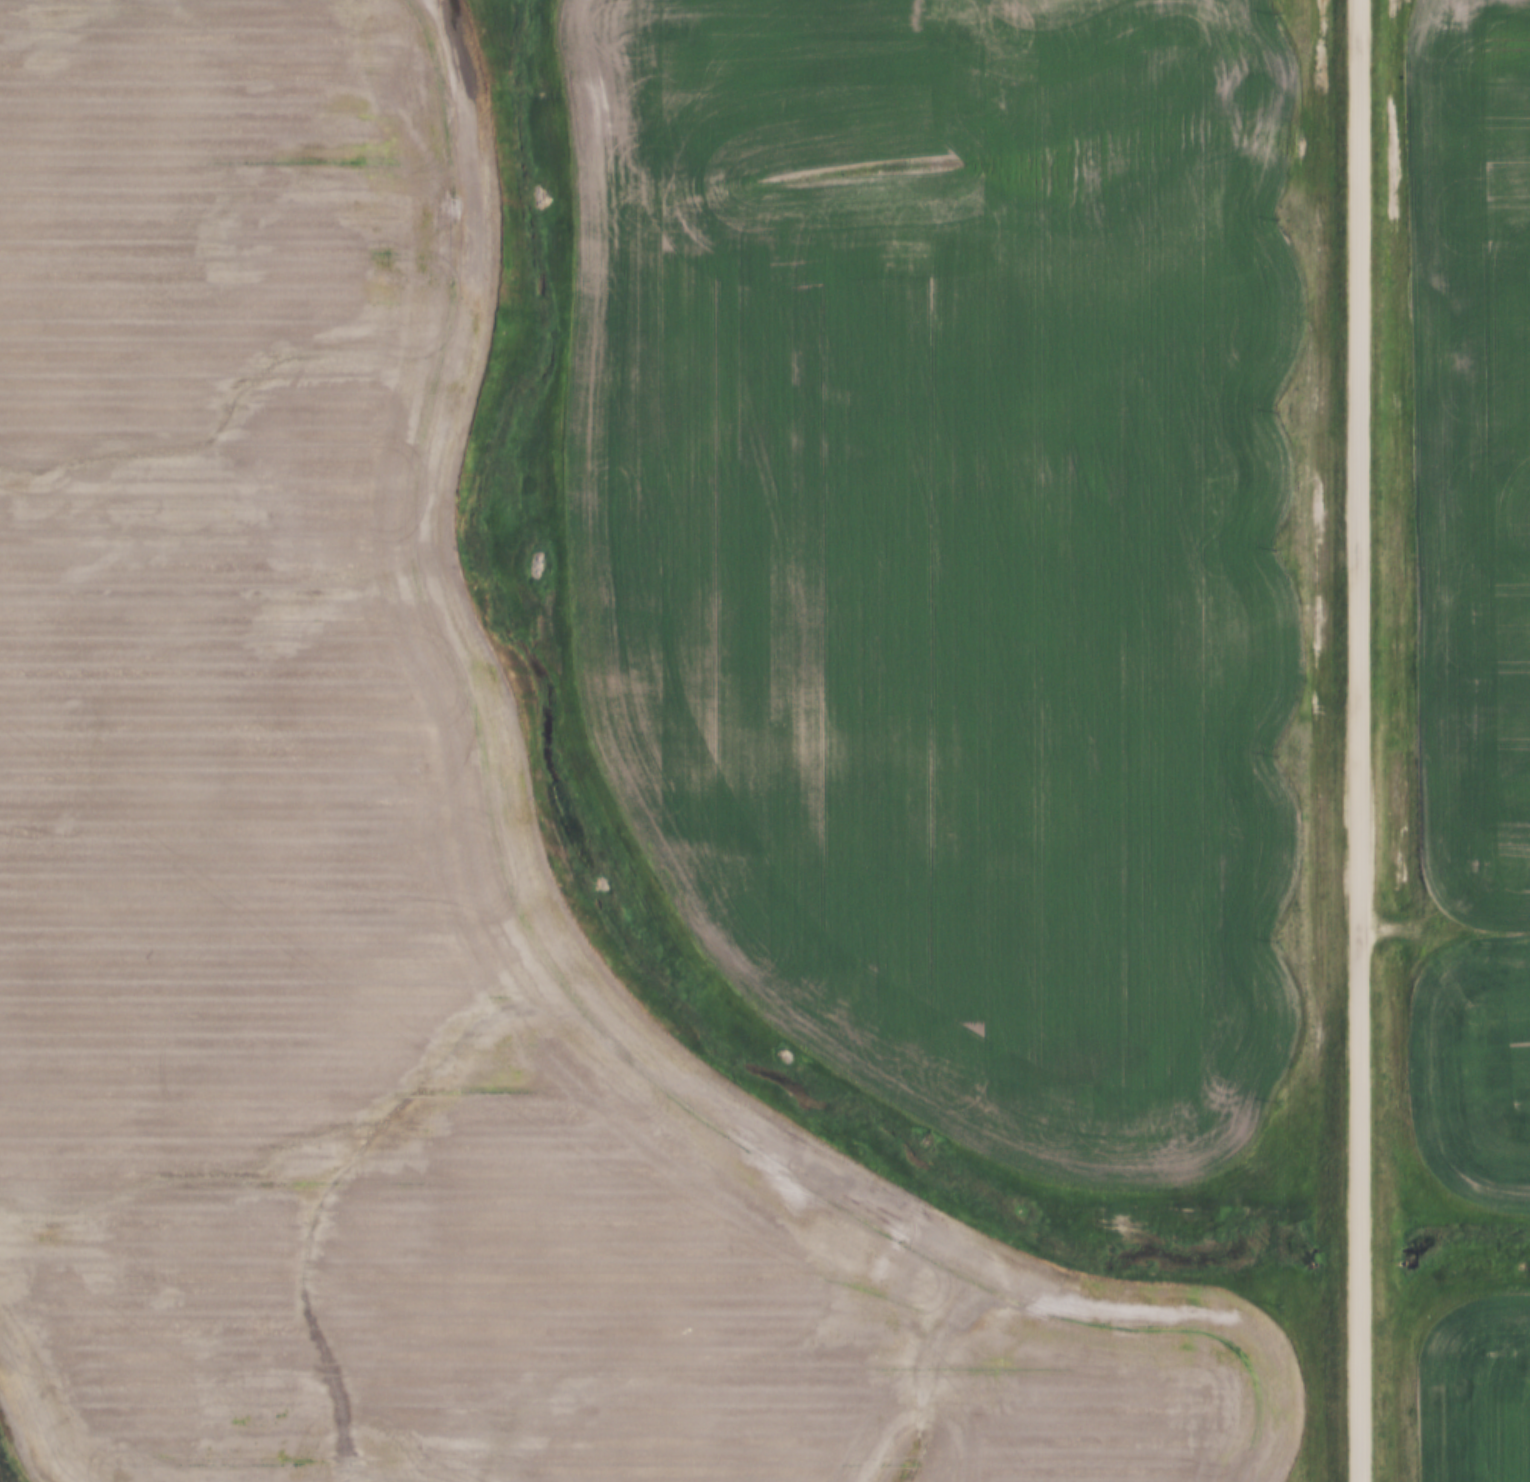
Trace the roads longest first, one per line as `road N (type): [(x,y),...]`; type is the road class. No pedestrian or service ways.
road 1 (residential): [(1360,1481),(1360,0)]

